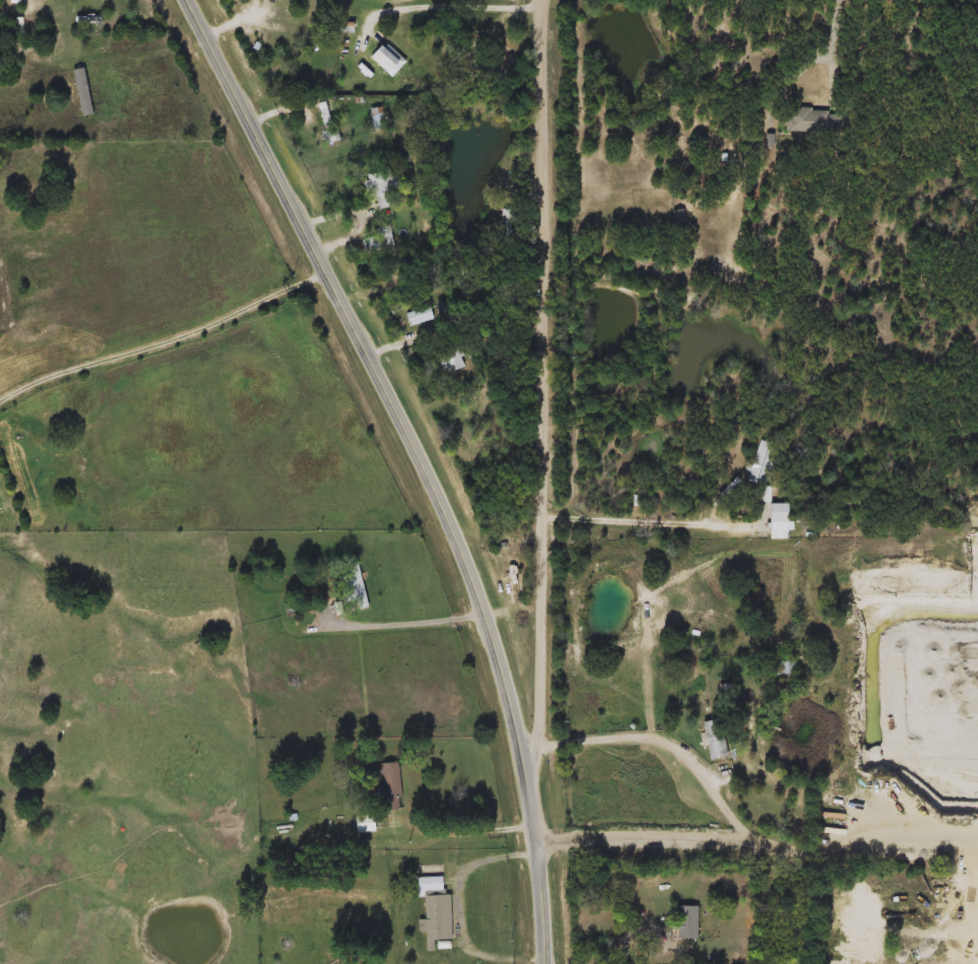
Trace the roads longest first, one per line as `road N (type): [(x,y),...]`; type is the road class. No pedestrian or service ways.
road 1 (tertiary): [(546,963),(542,873),(522,758),(447,520),(187,0)]
road 2 (residential): [(536,827),(541,0)]
road 3 (residential): [(546,957),(477,951),(463,921),(468,862),(539,848)]
road 4 (residential): [(763,128),(825,44),(837,0)]
road 5 (residential): [(480,612),(333,620)]
road 6 (residential): [(400,824),(471,829),(534,820)]

